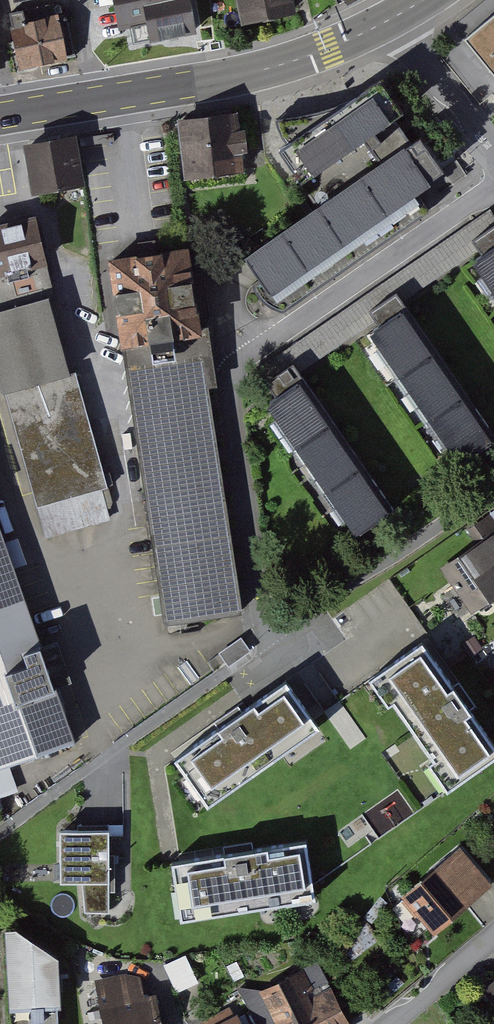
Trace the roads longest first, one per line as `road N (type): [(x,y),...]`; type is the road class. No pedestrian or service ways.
road 1 (residential): [(493,187),(241,362),(232,394),(271,634),(283,655)]
road 2 (primary): [(0,116),(232,79),(329,51),(389,21)]
road 3 (residential): [(493,149),(389,21)]
road 4 (residential): [(390,1023),(493,936)]

